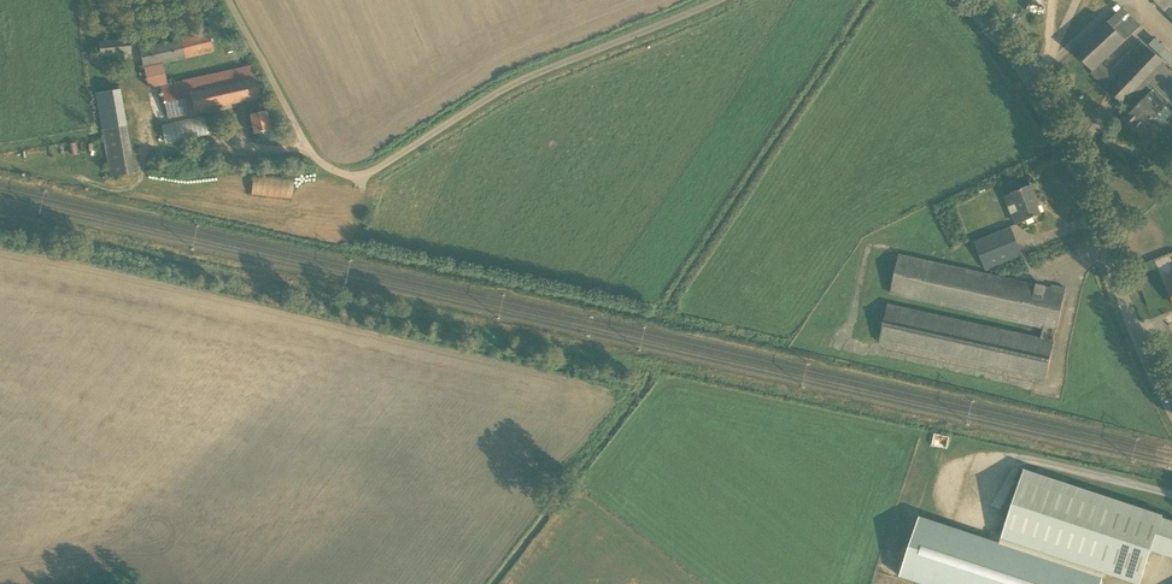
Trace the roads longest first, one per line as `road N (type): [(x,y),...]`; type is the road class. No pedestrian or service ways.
road 1 (track): [(0,219),(647,367),(659,377)]
road 2 (unclassified): [(229,0),(309,143),(335,170),(364,171),(538,71),(714,0)]
road 3 (unclassified): [(1171,403),(1050,100),(966,0)]

